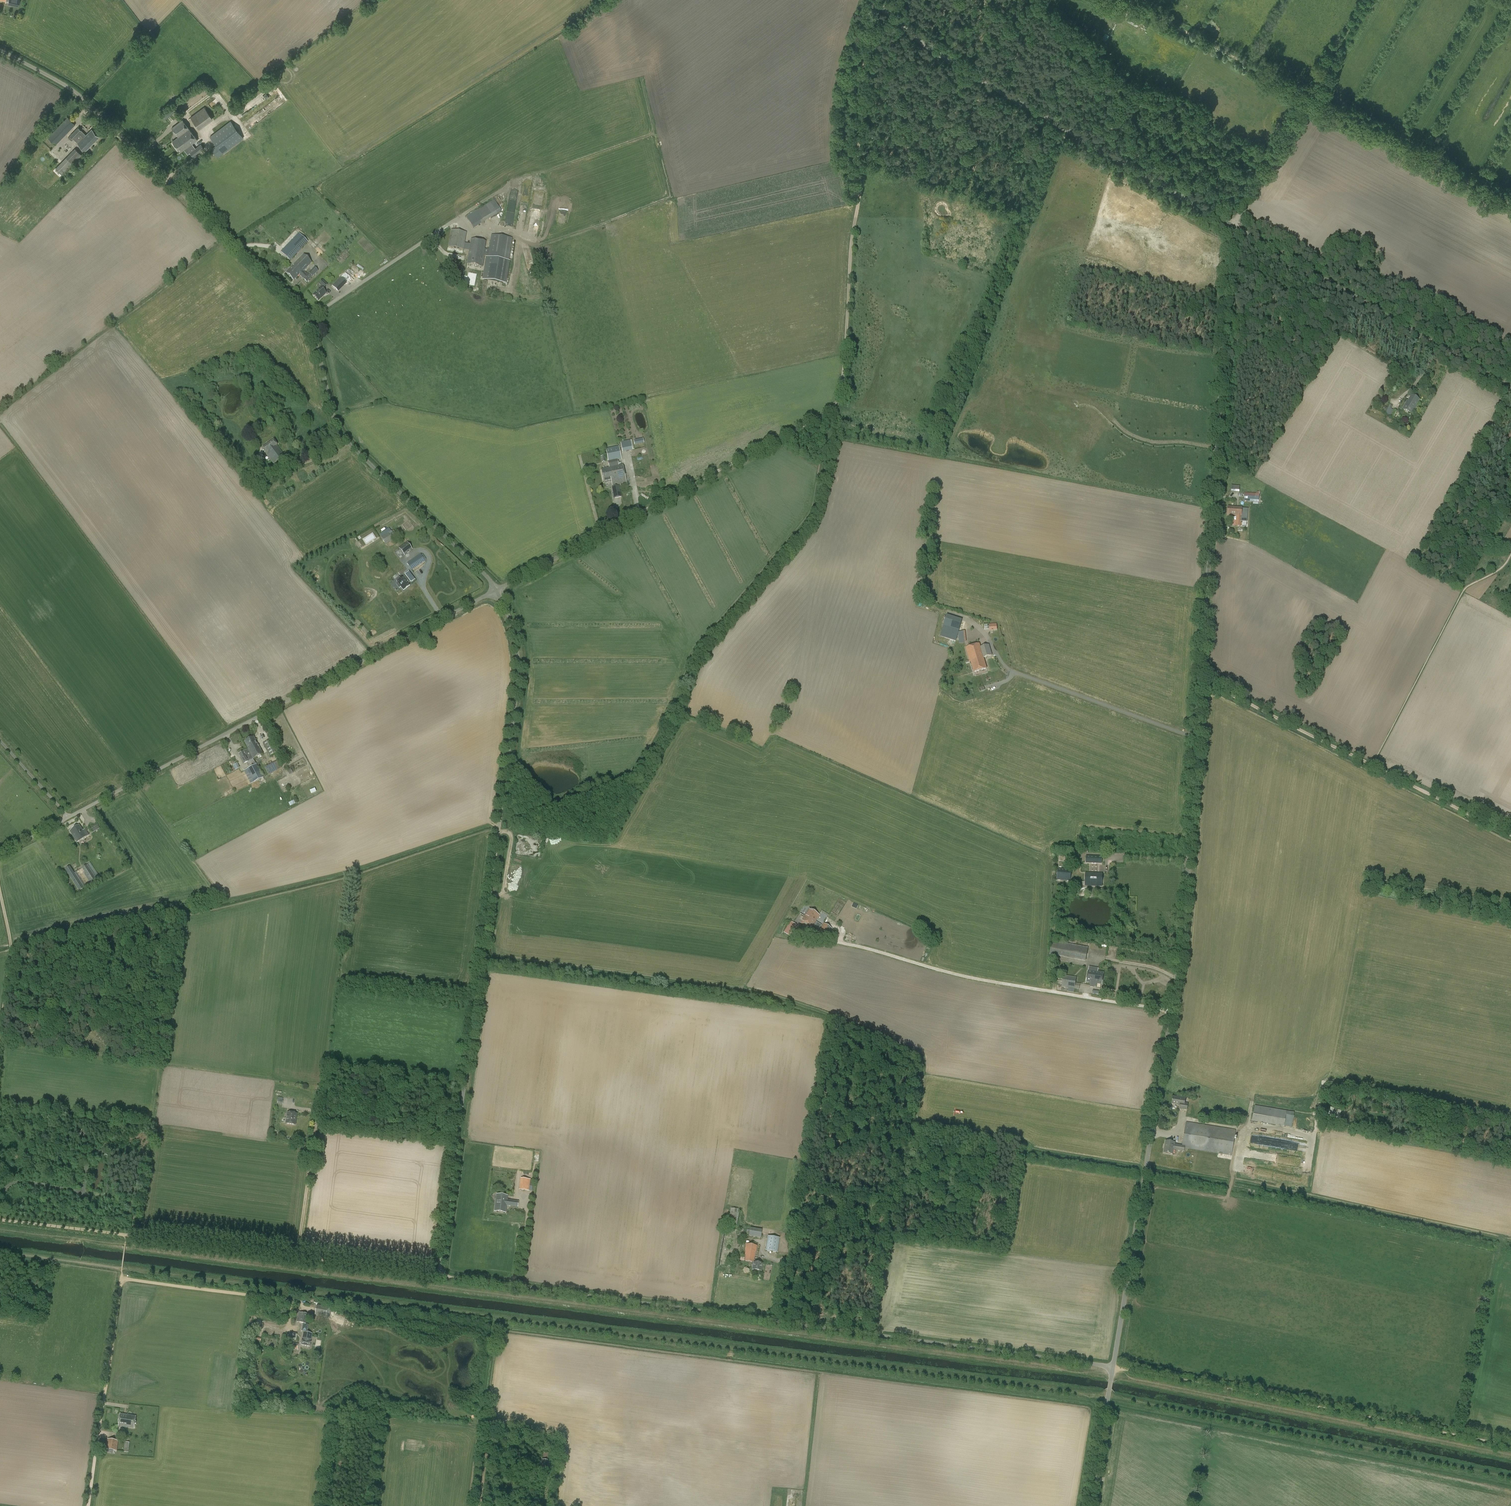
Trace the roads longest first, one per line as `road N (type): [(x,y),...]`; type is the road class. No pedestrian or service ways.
road 1 (unclassified): [(1113,1367),(438,1277),(516,693),(516,637),(495,591)]
road 2 (unclassified): [(1113,1367),(1180,944),(1233,227)]
road 3 (track): [(122,1272),(1169,1408)]
road 4 (unclassified): [(495,591),(341,436),(301,310),(77,94),(0,51)]
road 5 (unclassified): [(0,854),(495,591)]
road 6 (unclassified): [(1233,227),(954,65),(874,0)]
road 7 (track): [(1510,1446),(1113,1367)]
road 8 (track): [(869,0),(840,398)]
road 9 (unclassified): [(1510,389),(1233,227)]
road 10 (track): [(438,1277),(127,1235)]
road 11 (track): [(1510,203),(1309,98)]
road 12 (track): [(121,1282),(89,1505)]
road 13 (track): [(651,507),(840,398)]
road 14 (track): [(1126,0),(1309,98)]
road 15 (track): [(1372,765),(1199,675)]
road 16 (unclassified): [(495,591),(651,507)]
road 17 (track): [(121,1282),(295,1301)]
road 18 (track): [(0,1049),(12,947),(0,893)]
road 19 (track): [(1510,835),(1372,765)]
road 20 (track): [(1309,98),(1233,227)]
road 21 (unclassified): [(1090,1505),(1113,1367)]
road 22 (track): [(127,1235),(0,1219)]

